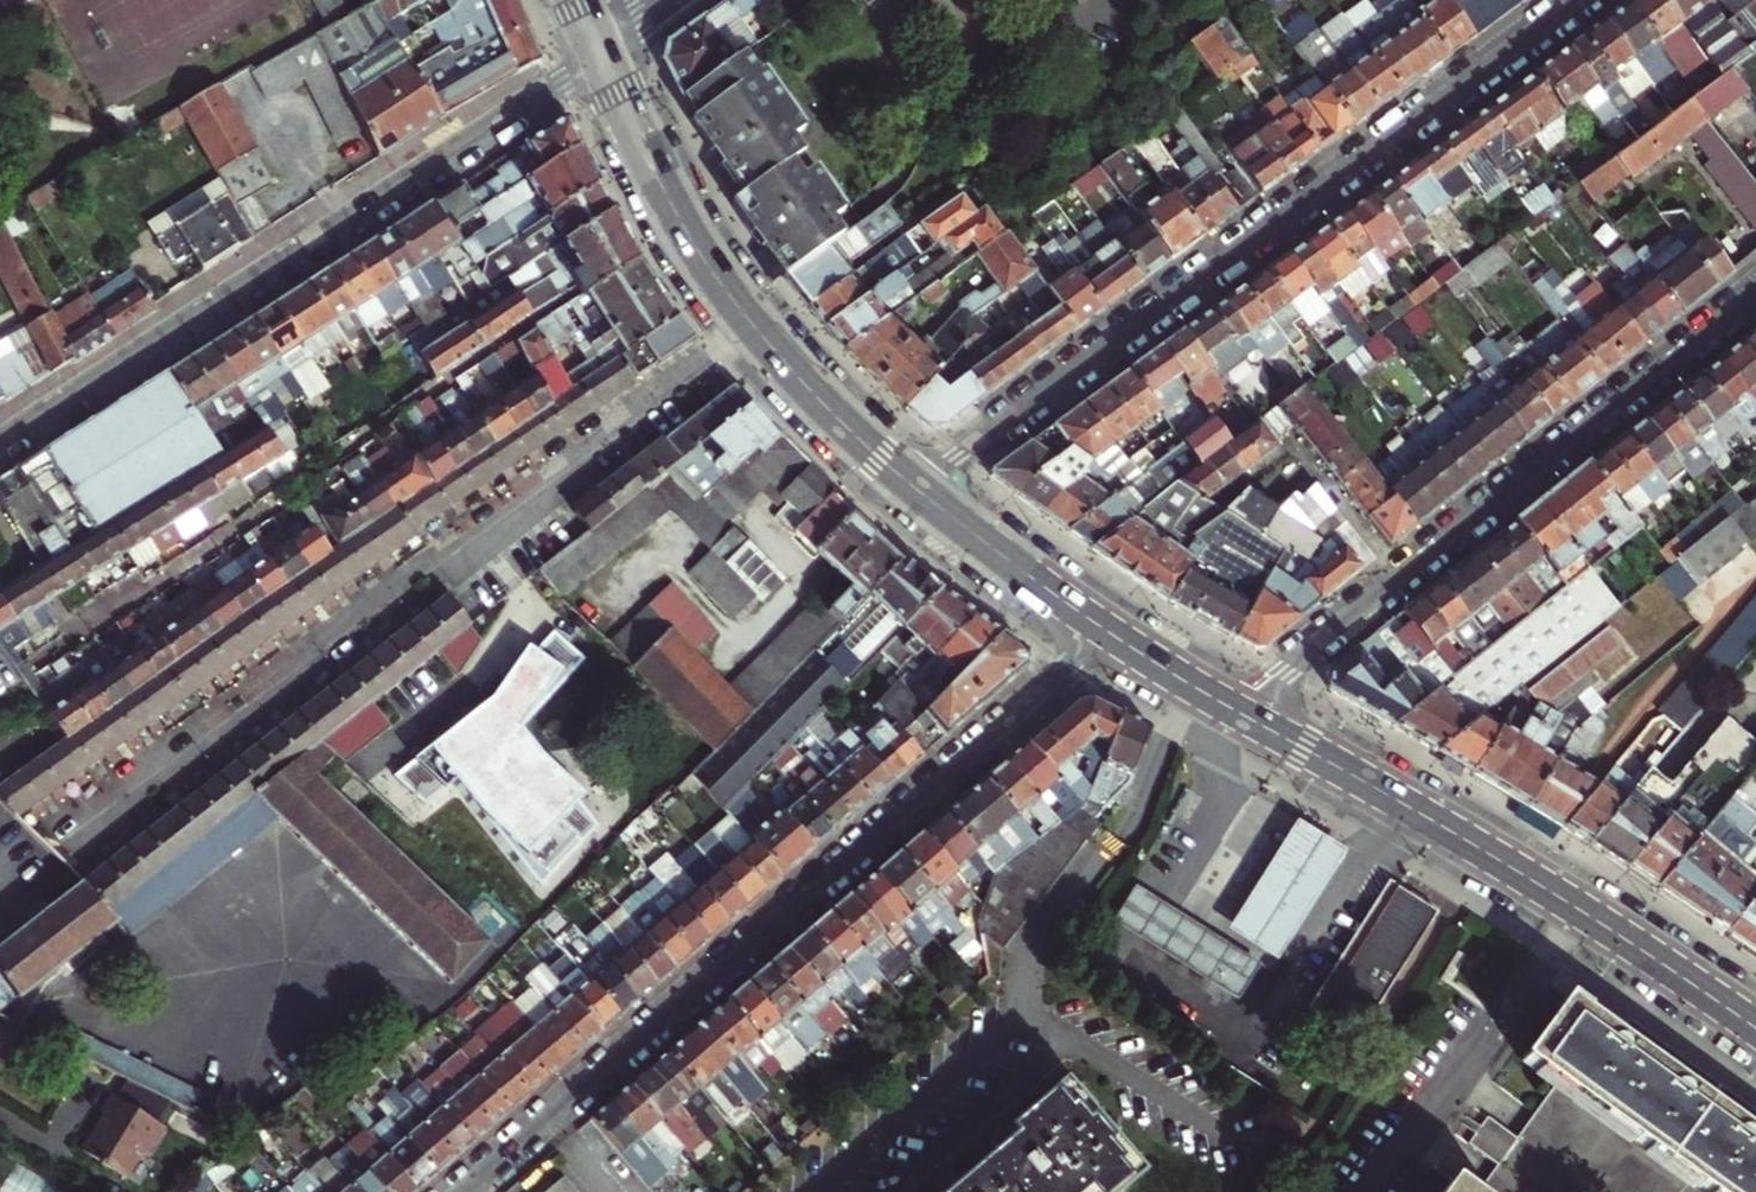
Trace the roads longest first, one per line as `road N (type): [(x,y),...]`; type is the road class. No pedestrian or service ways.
road 1 (residential): [(1100,647),(458,1191)]
road 2 (tertiary): [(1583,0),(918,492)]
road 3 (residential): [(757,335),(96,823)]
road 4 (residential): [(0,443),(585,64)]
road 5 (residential): [(1252,703),(1755,291)]
road 6 (primary): [(1493,856),(1755,1027)]
road 7 (primary): [(1235,730),(1493,856)]
road 8 (primary): [(1493,856),(1252,703)]
road 9 (primary): [(1123,625),(918,492)]
road 10 (primary): [(918,492),(1100,647)]
road 11 (primary): [(757,335),(918,492)]
road 12 (primary): [(686,235),(613,41)]
road 13 (primary): [(585,64),(639,168),(686,235)]
road 14 (primary): [(1100,647),(1235,730)]
road 15 (primary): [(1252,703),(1123,625)]
road 16 (primary): [(686,235),(757,335)]

